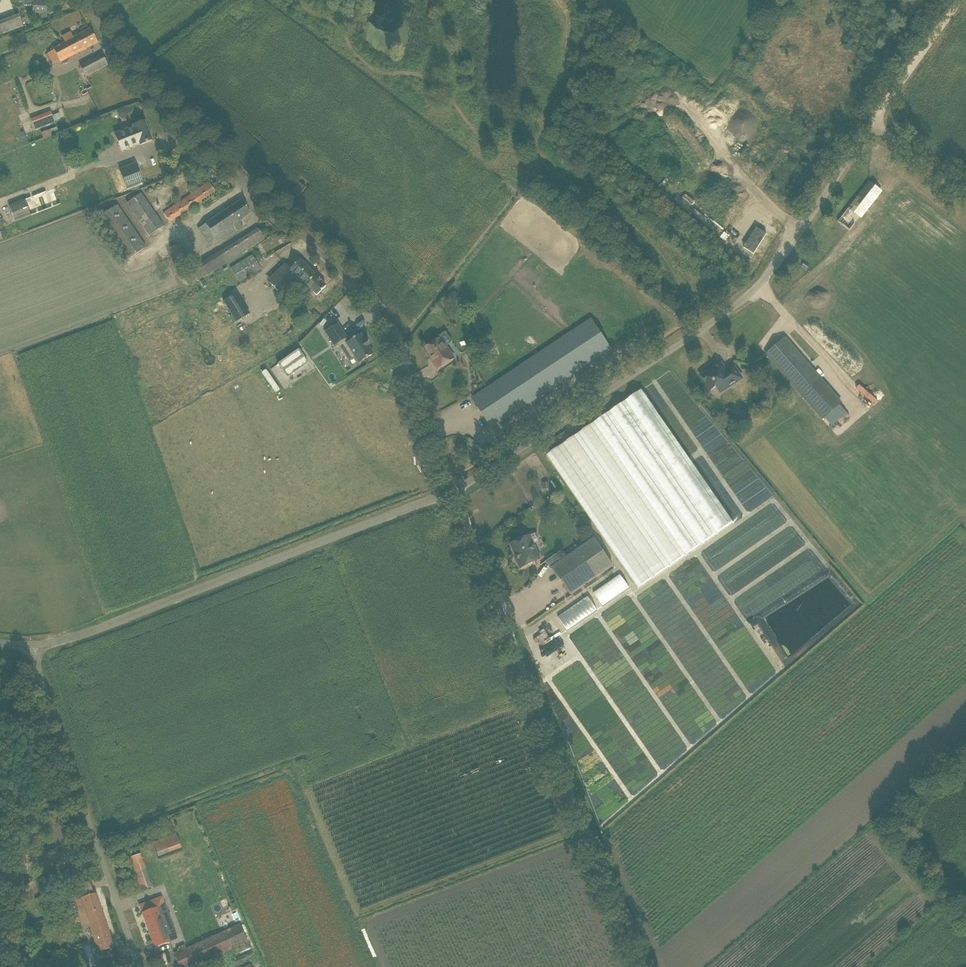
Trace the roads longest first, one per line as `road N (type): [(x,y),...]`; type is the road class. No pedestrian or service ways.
road 1 (unclassified): [(449,479),(395,342),(367,297),(127,70),(84,0)]
road 2 (unclassified): [(449,479),(743,290),(880,119)]
road 3 (unclassified): [(647,966),(449,479)]
road 4 (unclassified): [(449,479),(110,625),(30,646)]
road 5 (unclassified): [(142,966),(30,646)]
road 6 (track): [(962,0),(880,119)]

